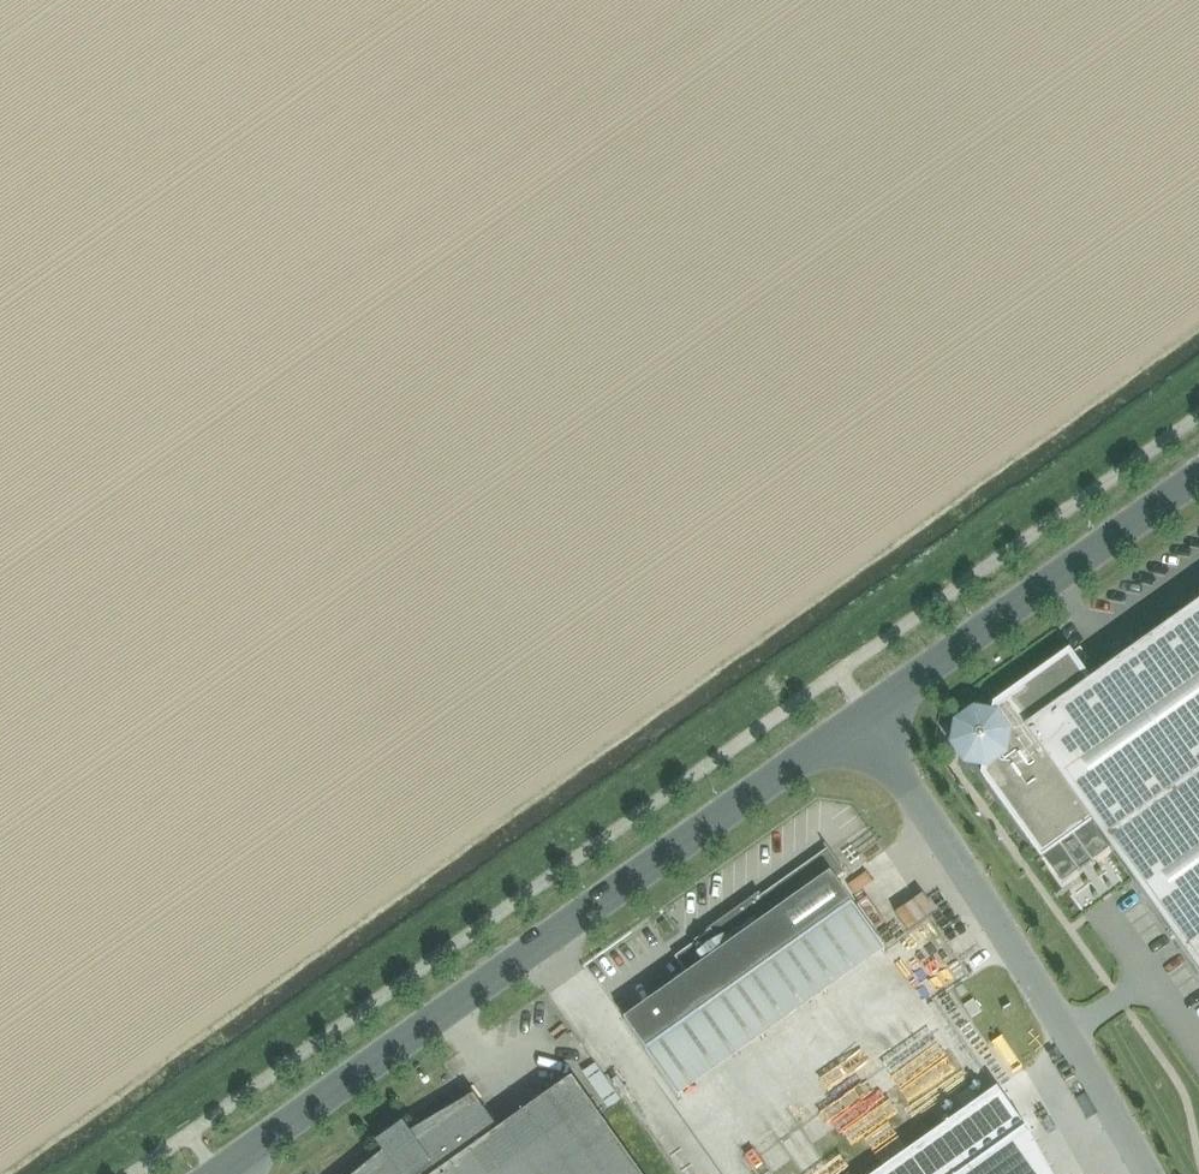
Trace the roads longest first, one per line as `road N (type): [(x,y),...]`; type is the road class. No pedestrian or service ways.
road 1 (unclassified): [(215,1173),(860,717)]
road 2 (unclassified): [(1145,1173),(994,916),(860,717)]
road 3 (unclassified): [(860,717),(1198,475)]

